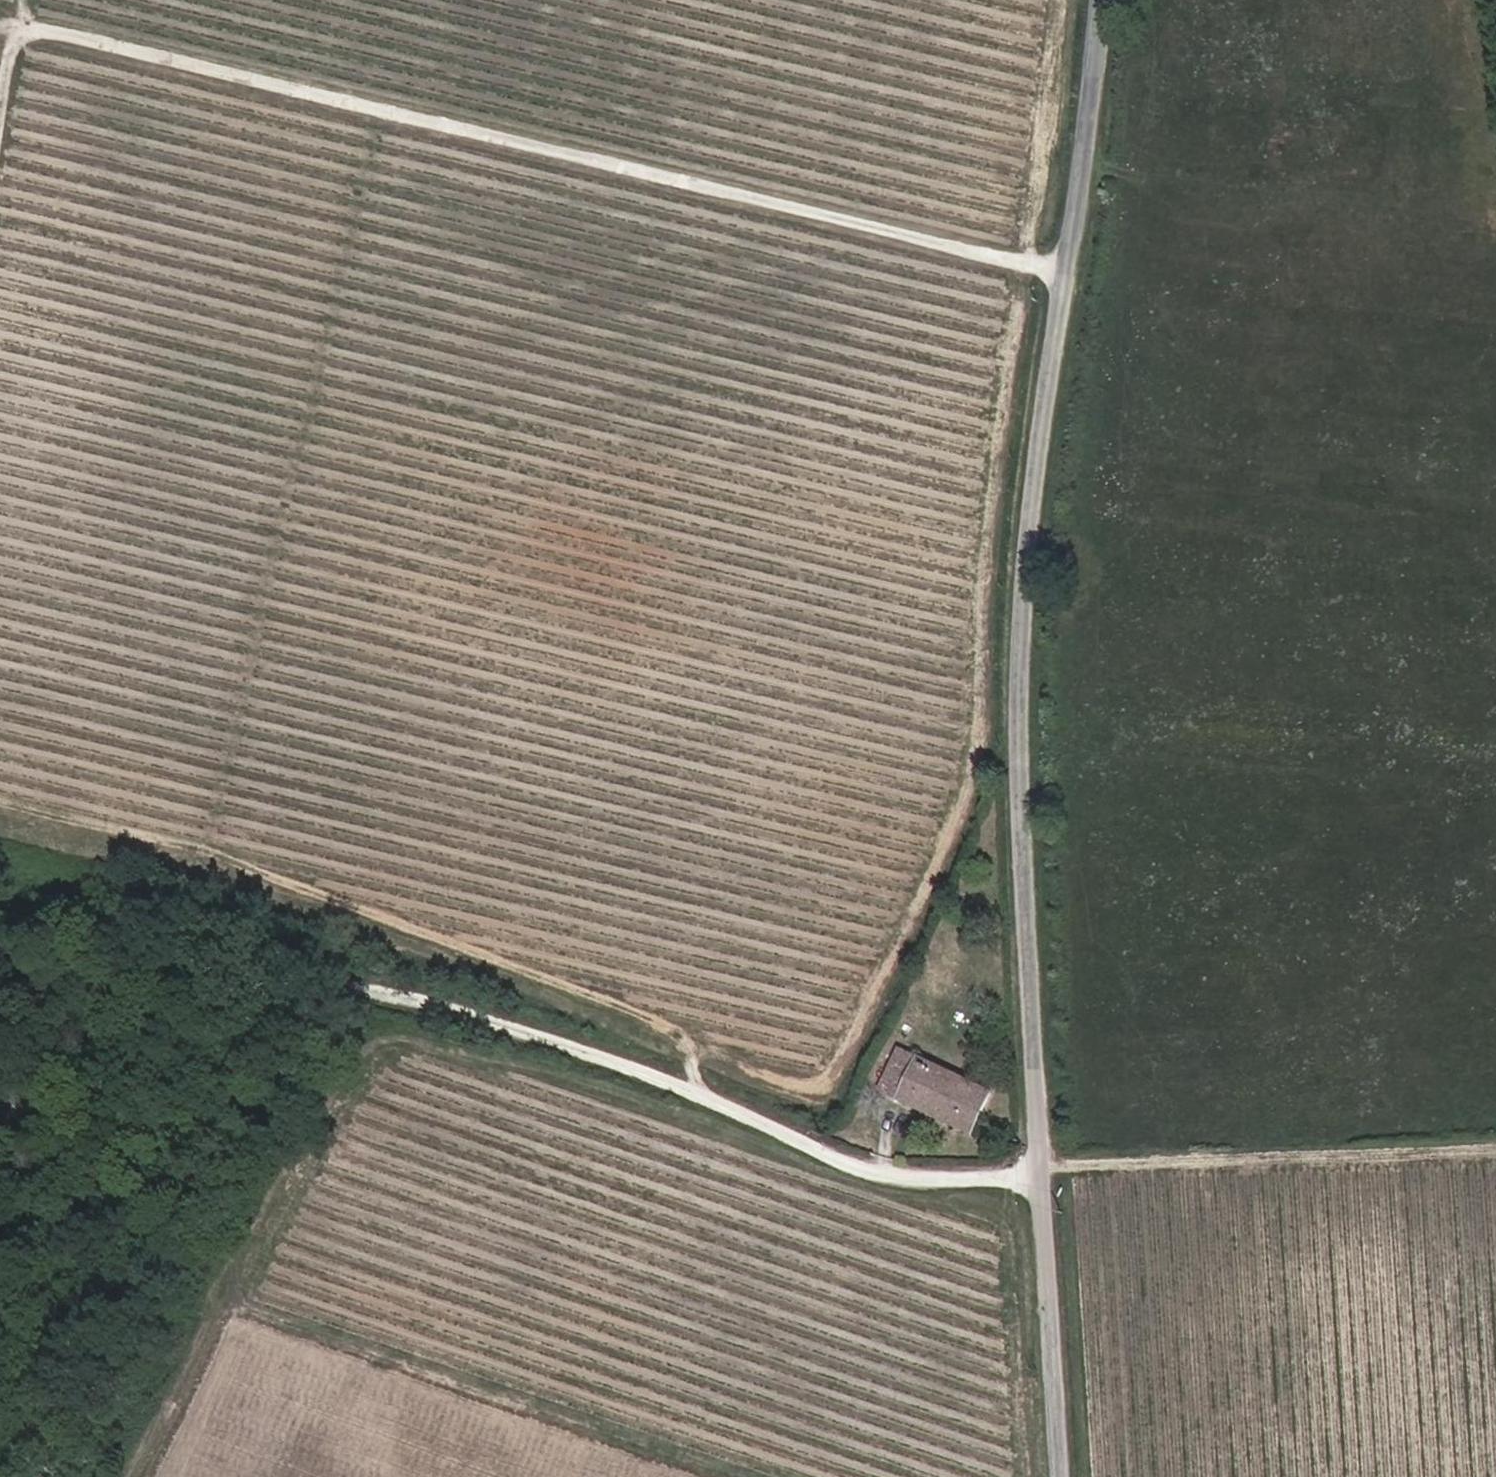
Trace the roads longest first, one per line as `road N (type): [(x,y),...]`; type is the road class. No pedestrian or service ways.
road 1 (residential): [(1115,0),(1032,771),(1070,1476)]
road 2 (track): [(704,1095),(681,1034),(627,1011),(239,858),(0,795)]
road 3 (track): [(0,151),(25,30)]

